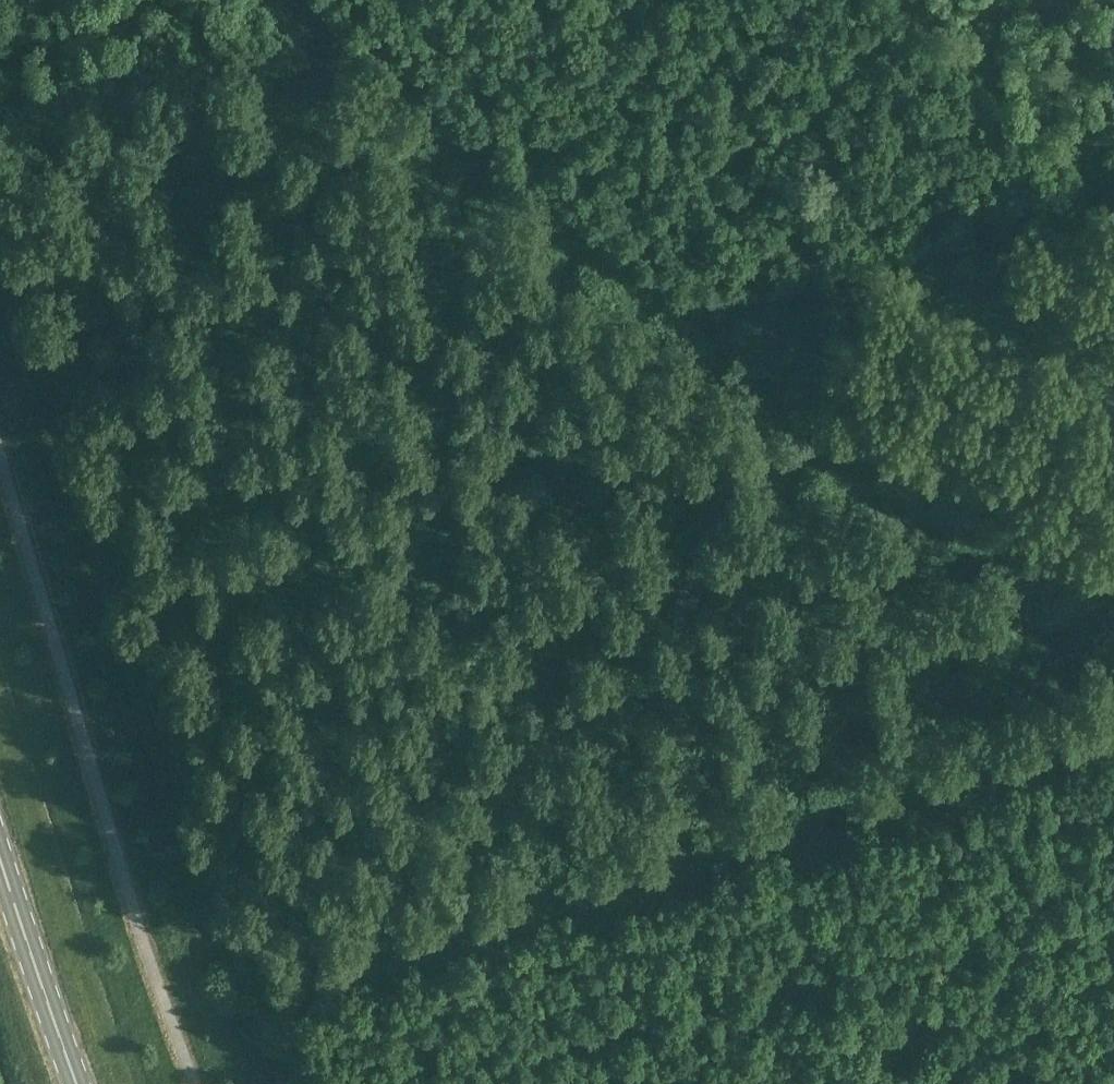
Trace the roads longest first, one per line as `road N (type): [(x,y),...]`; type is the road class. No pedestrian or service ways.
road 1 (secondary): [(0,859),(76,1083)]

